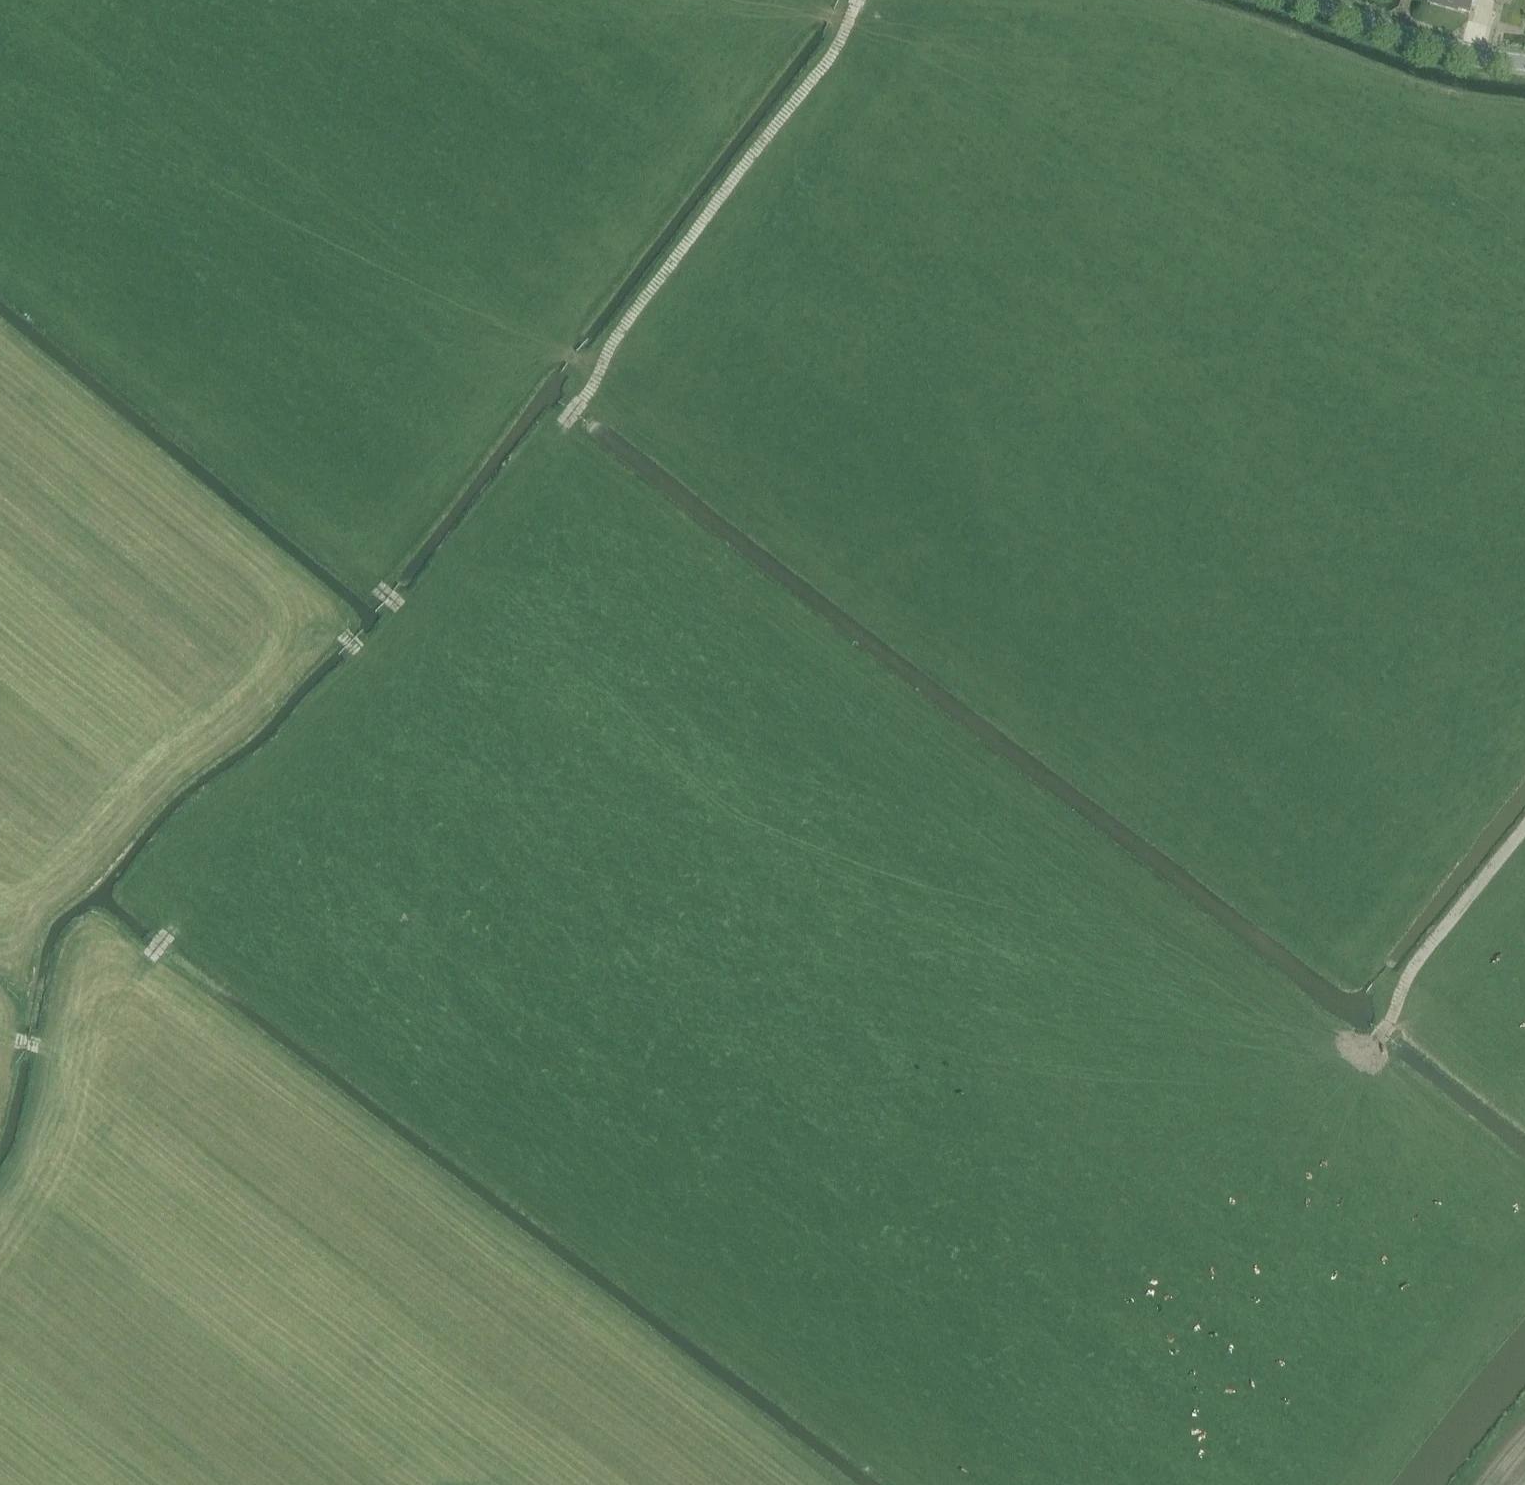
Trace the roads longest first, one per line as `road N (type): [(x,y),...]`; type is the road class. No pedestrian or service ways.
road 1 (track): [(564,426),(610,346),(828,64),(858,0)]
road 2 (track): [(1366,1054),(1418,960),(1524,829)]
road 3 (tertiary): [(1524,67),(1467,56),(1309,0)]

